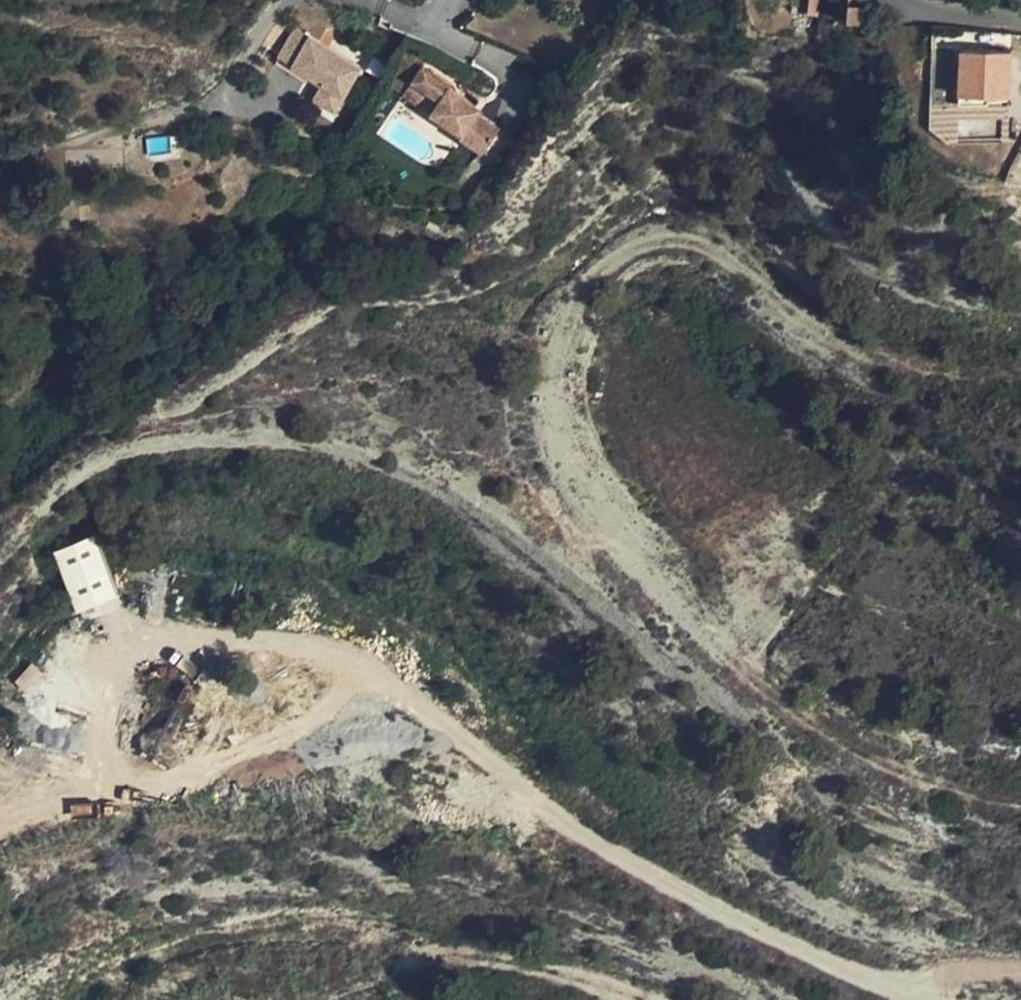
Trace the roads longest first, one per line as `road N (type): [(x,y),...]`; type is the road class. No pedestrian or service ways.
road 1 (track): [(394,705),(630,866),(763,932),(939,999)]
road 2 (residential): [(294,0),(276,12),(233,86),(282,112)]

